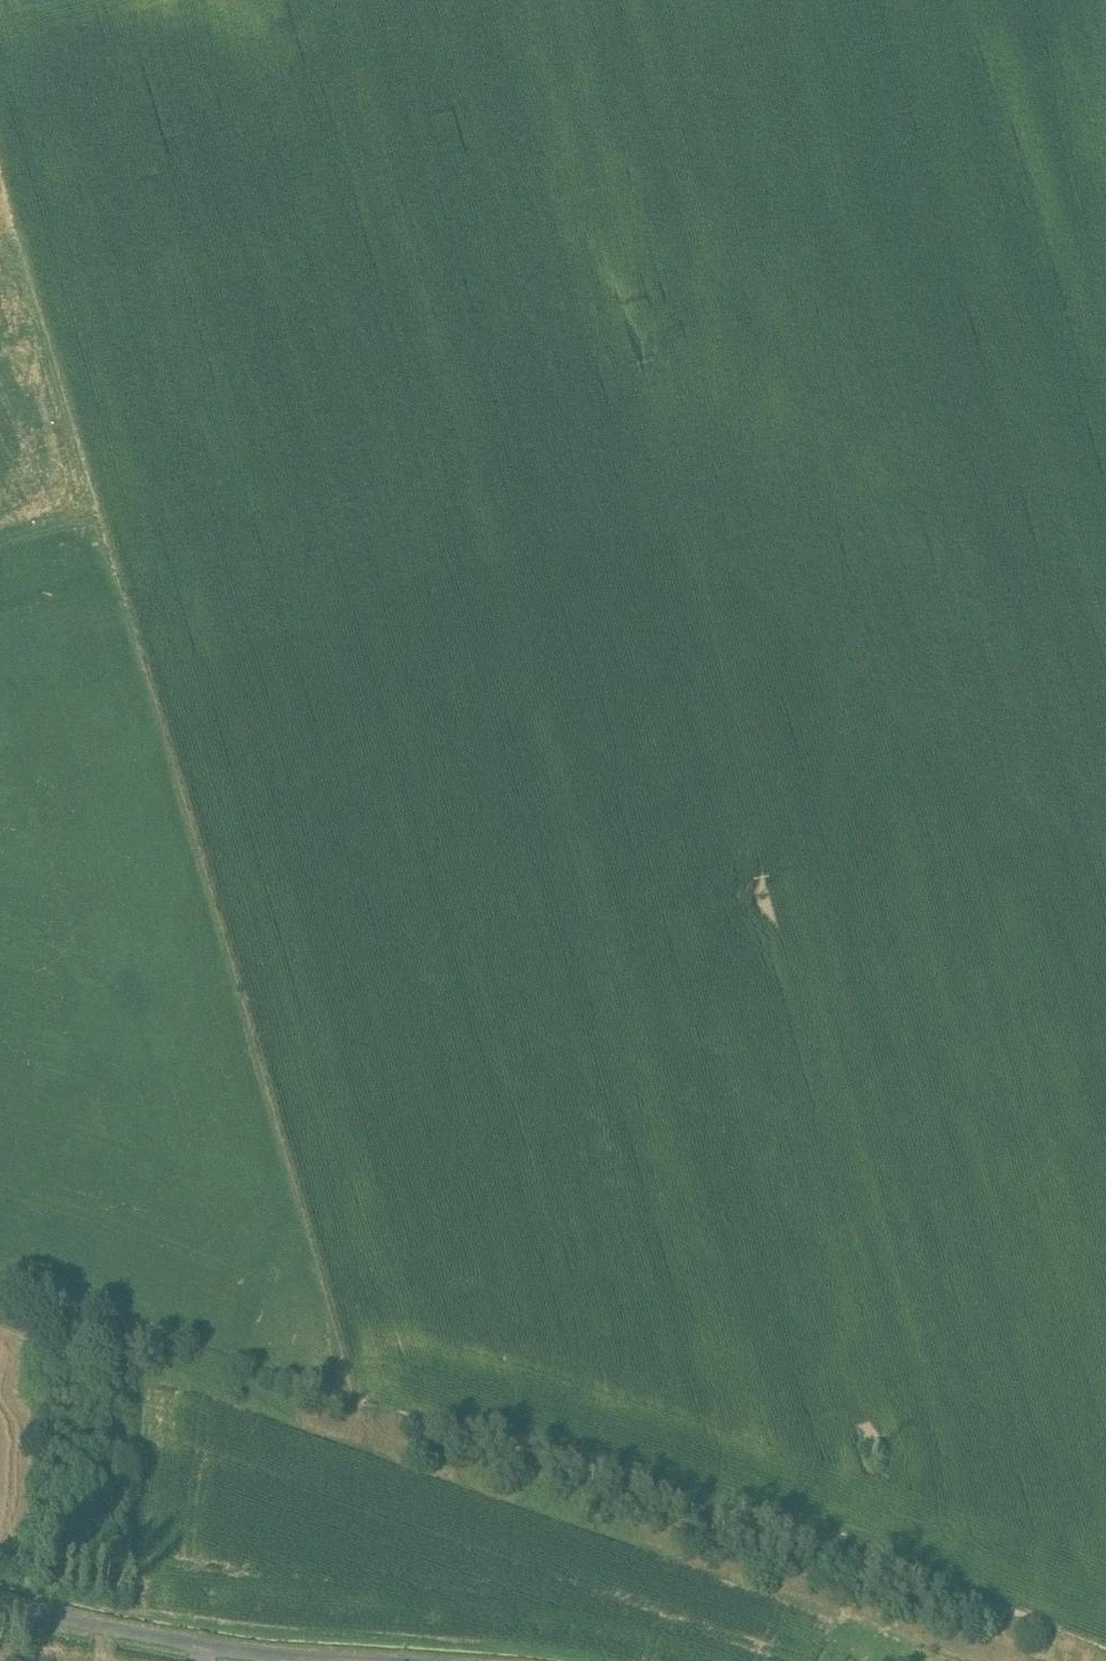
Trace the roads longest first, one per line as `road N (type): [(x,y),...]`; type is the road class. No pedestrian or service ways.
road 1 (residential): [(0,1593),(298,1658),(428,1660)]

